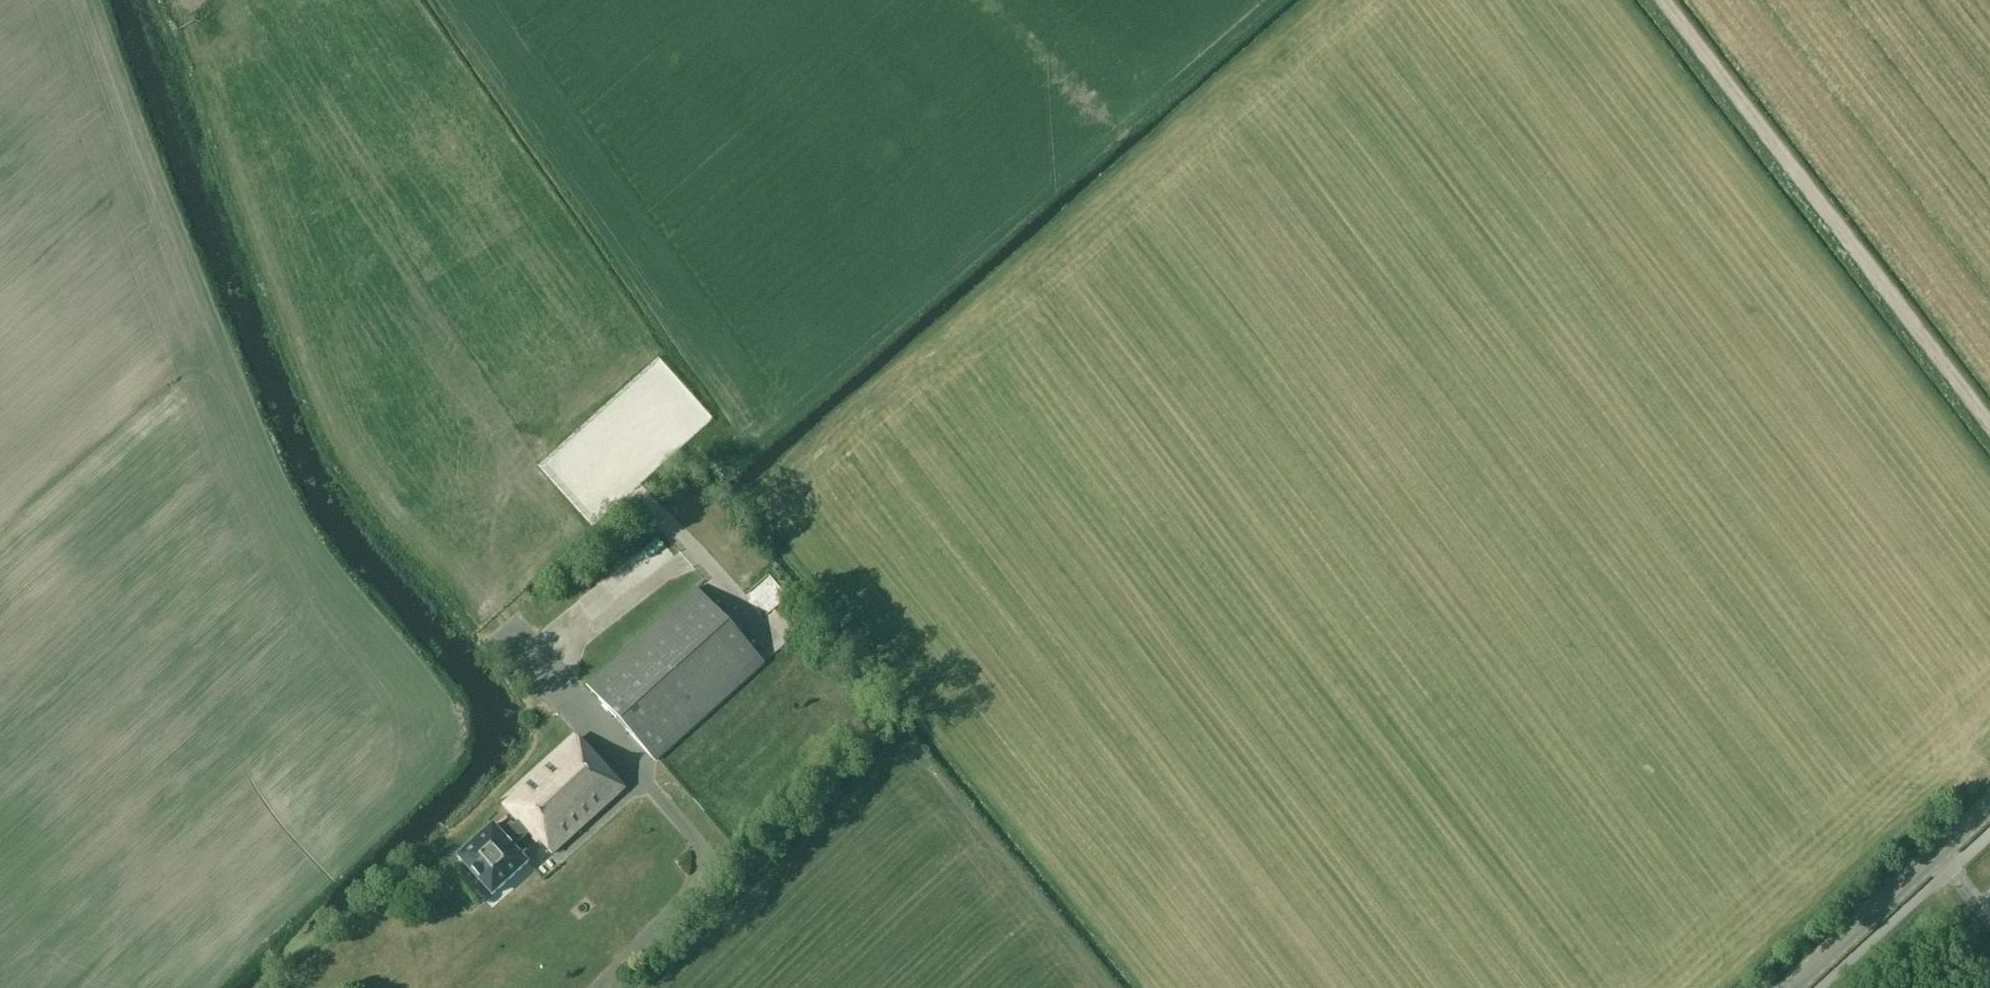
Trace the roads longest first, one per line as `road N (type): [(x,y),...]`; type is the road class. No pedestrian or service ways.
road 1 (tertiary): [(1790,987),(1989,807)]

